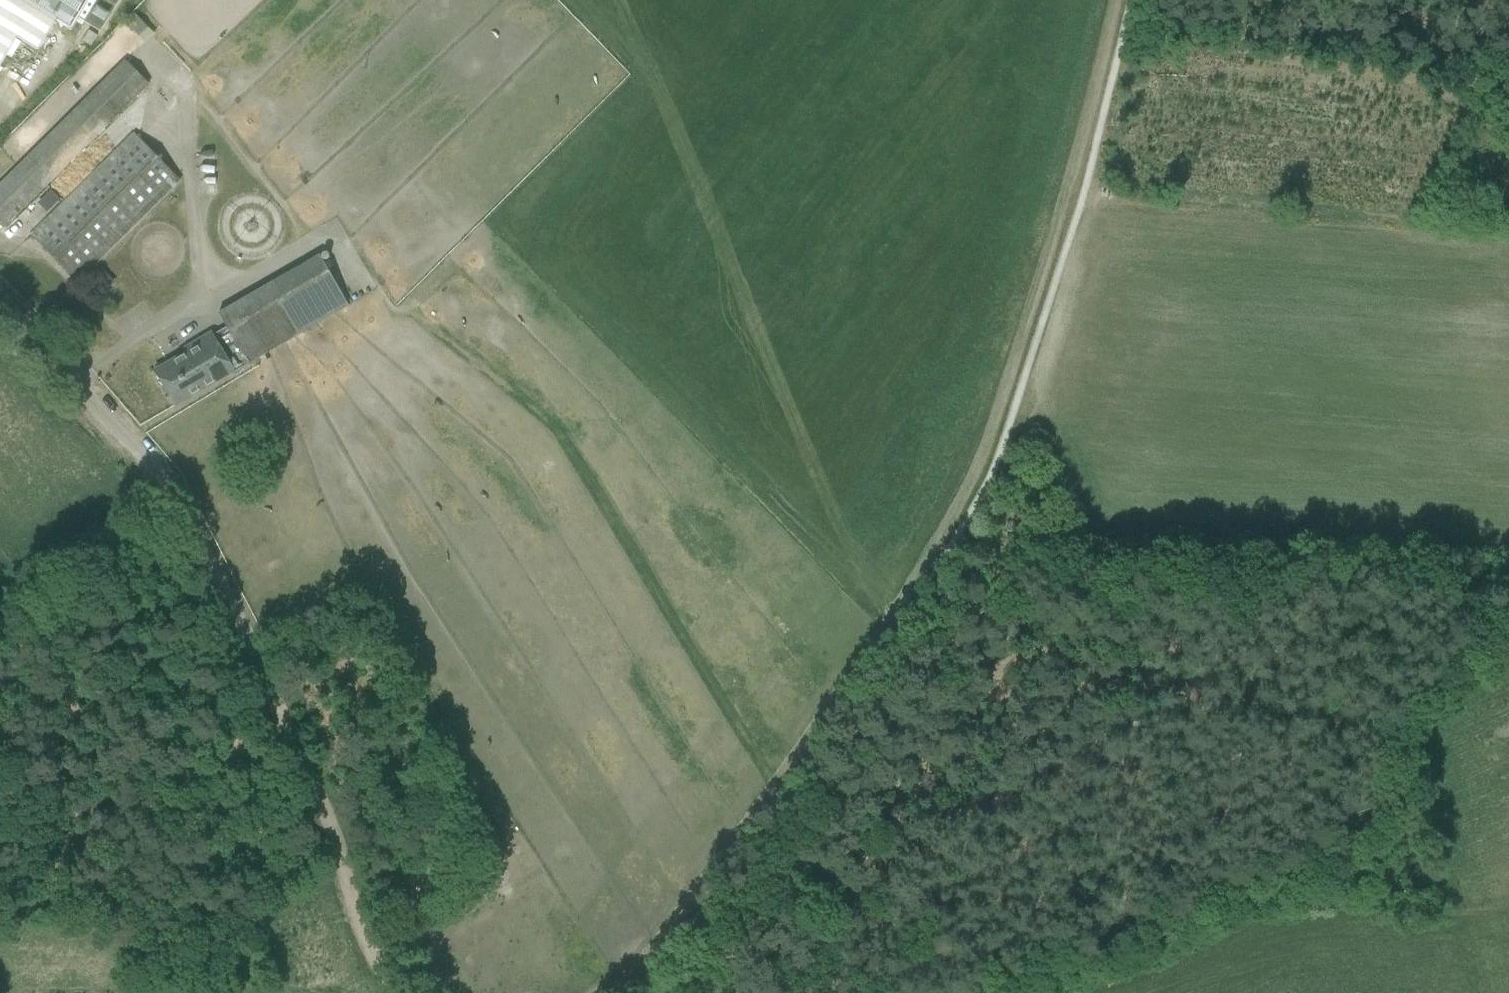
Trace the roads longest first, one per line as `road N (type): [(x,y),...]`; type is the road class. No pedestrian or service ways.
road 1 (track): [(402,992),(372,897),(189,519)]
road 2 (unclassified): [(189,519),(152,464),(0,310)]

